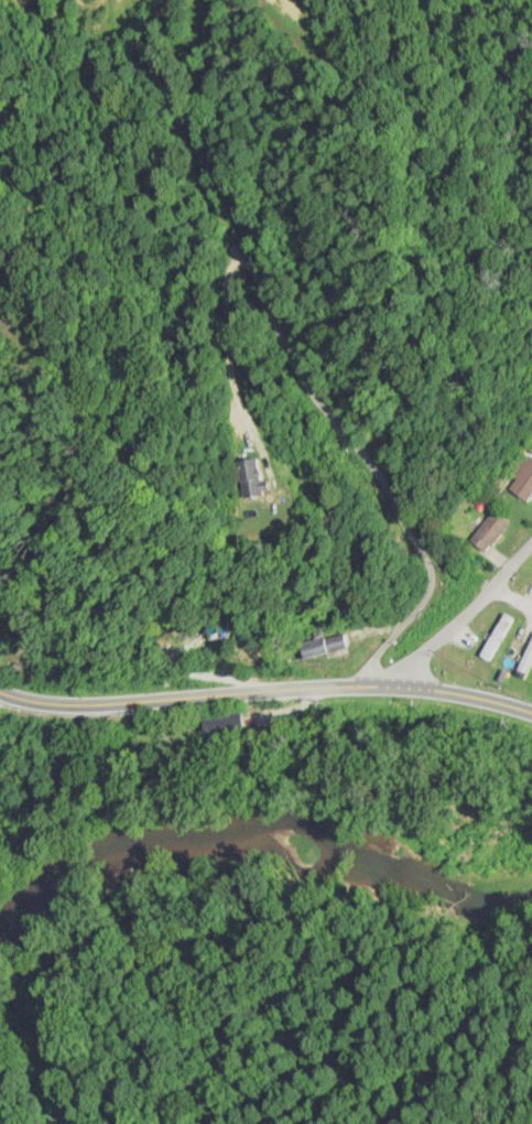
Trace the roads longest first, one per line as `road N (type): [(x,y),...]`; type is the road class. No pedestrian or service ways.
road 1 (secondary): [(531,711),(399,685),(87,705),(0,692)]
road 2 (tertiary): [(399,685),(421,649),(531,536)]

